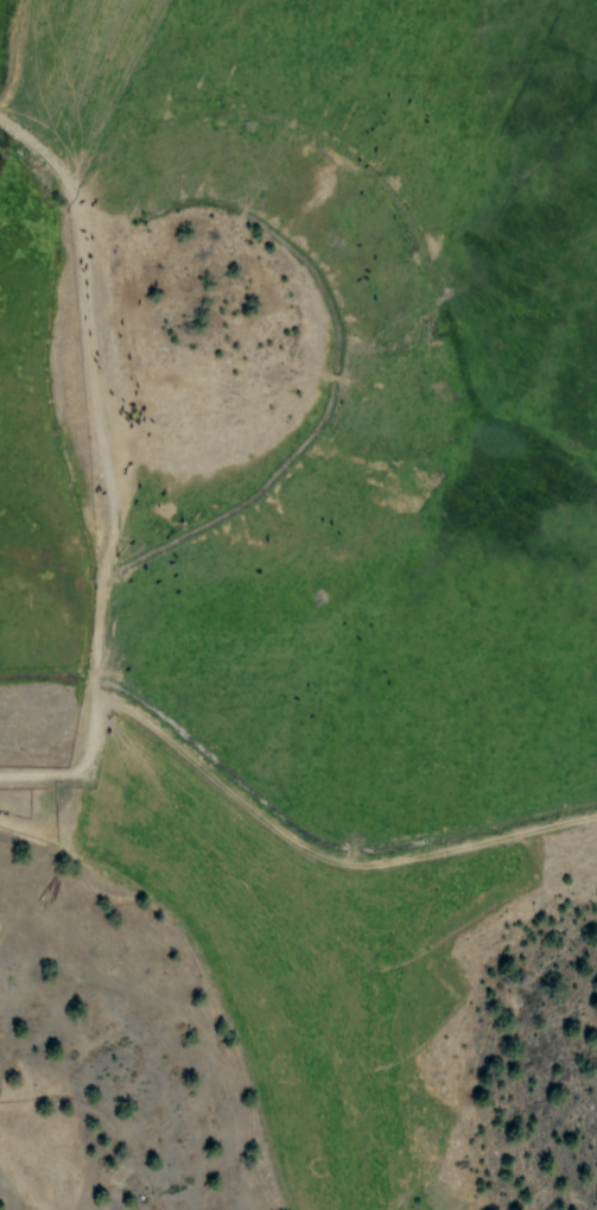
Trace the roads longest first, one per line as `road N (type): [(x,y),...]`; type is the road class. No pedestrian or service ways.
road 1 (residential): [(0,767),(77,768),(102,753),(108,731),(91,682),(103,633)]

